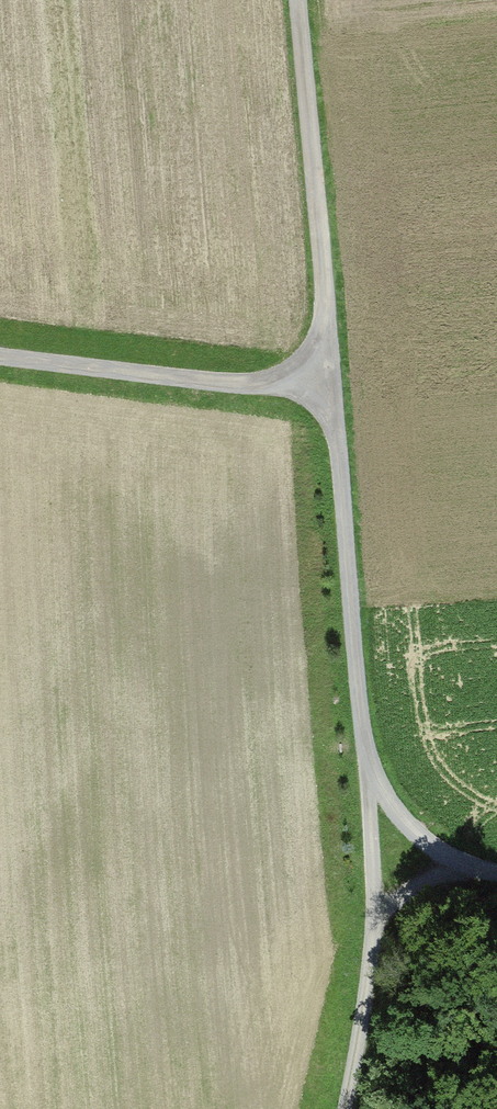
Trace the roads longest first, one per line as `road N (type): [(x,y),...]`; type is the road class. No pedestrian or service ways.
road 1 (track): [(297,0),(331,390),(387,841),(394,969),(359,1108)]
road 2 (unclassified): [(0,356),(331,390)]

